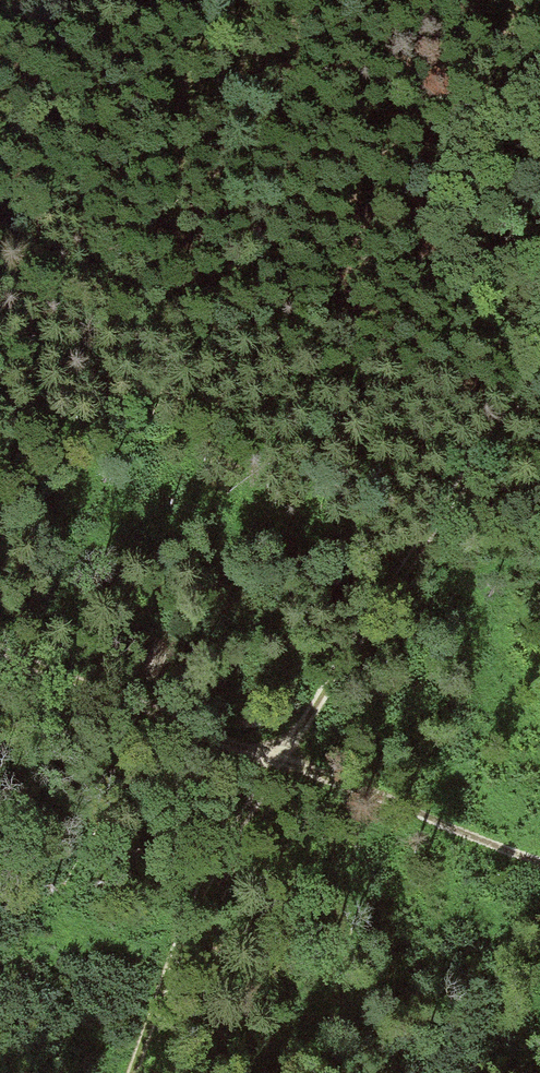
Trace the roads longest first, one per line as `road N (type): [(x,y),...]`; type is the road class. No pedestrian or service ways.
road 1 (track): [(132,1072),(184,907),(265,755),(319,707),(539,358)]
road 2 (track): [(0,645),(37,666),(539,863)]
road 3 (track): [(0,429),(187,445),(539,451)]
road 4 (track): [(184,907),(37,666)]

